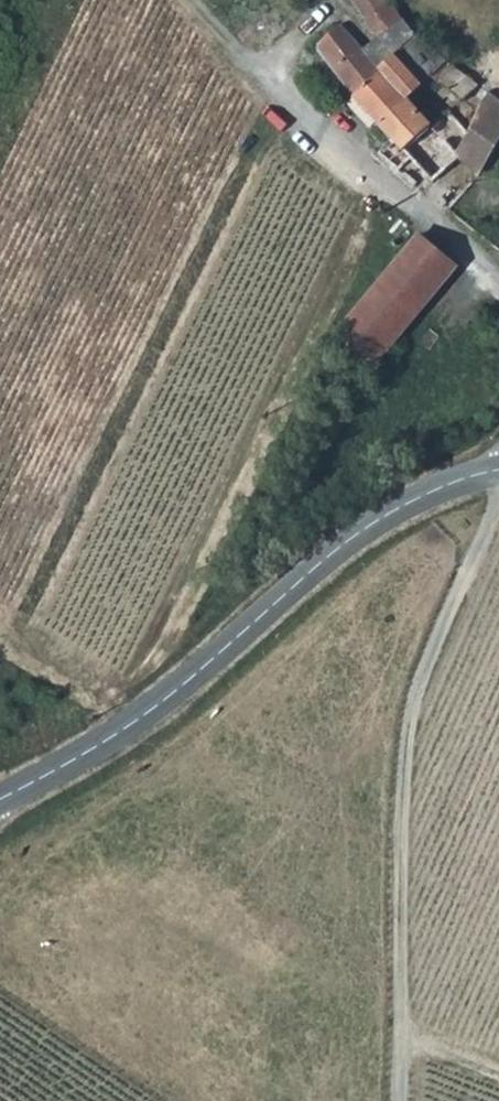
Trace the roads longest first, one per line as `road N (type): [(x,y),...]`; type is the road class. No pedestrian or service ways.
road 1 (track): [(398,1100),(413,708),(485,539),(498,470)]
road 2 (tertiary): [(498,470),(437,487),(360,531),(129,729),(0,798)]
road 3 (residential): [(498,286),(261,84)]

